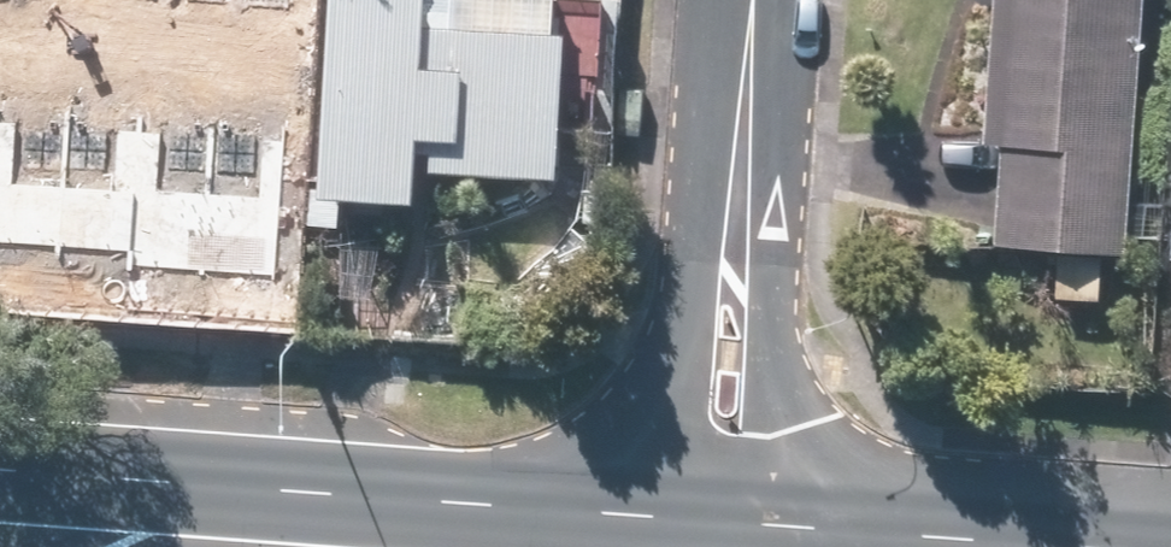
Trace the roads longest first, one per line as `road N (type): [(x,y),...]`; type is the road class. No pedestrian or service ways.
road 1 (residential): [(680,546),(708,72),(732,0)]
road 2 (residential): [(770,0),(782,66),(768,546)]
road 3 (primary): [(0,531),(206,546)]

